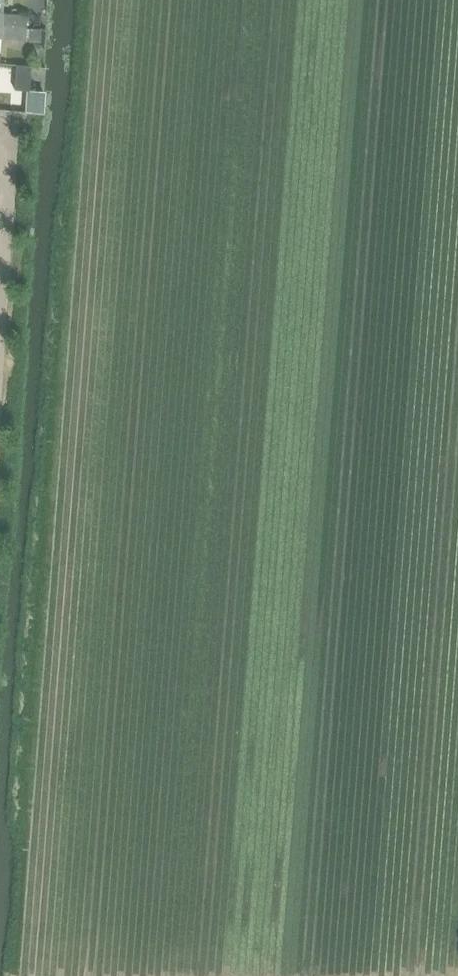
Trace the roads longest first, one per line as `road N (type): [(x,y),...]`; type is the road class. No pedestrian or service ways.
road 1 (residential): [(0,286),(9,154),(0,138)]

